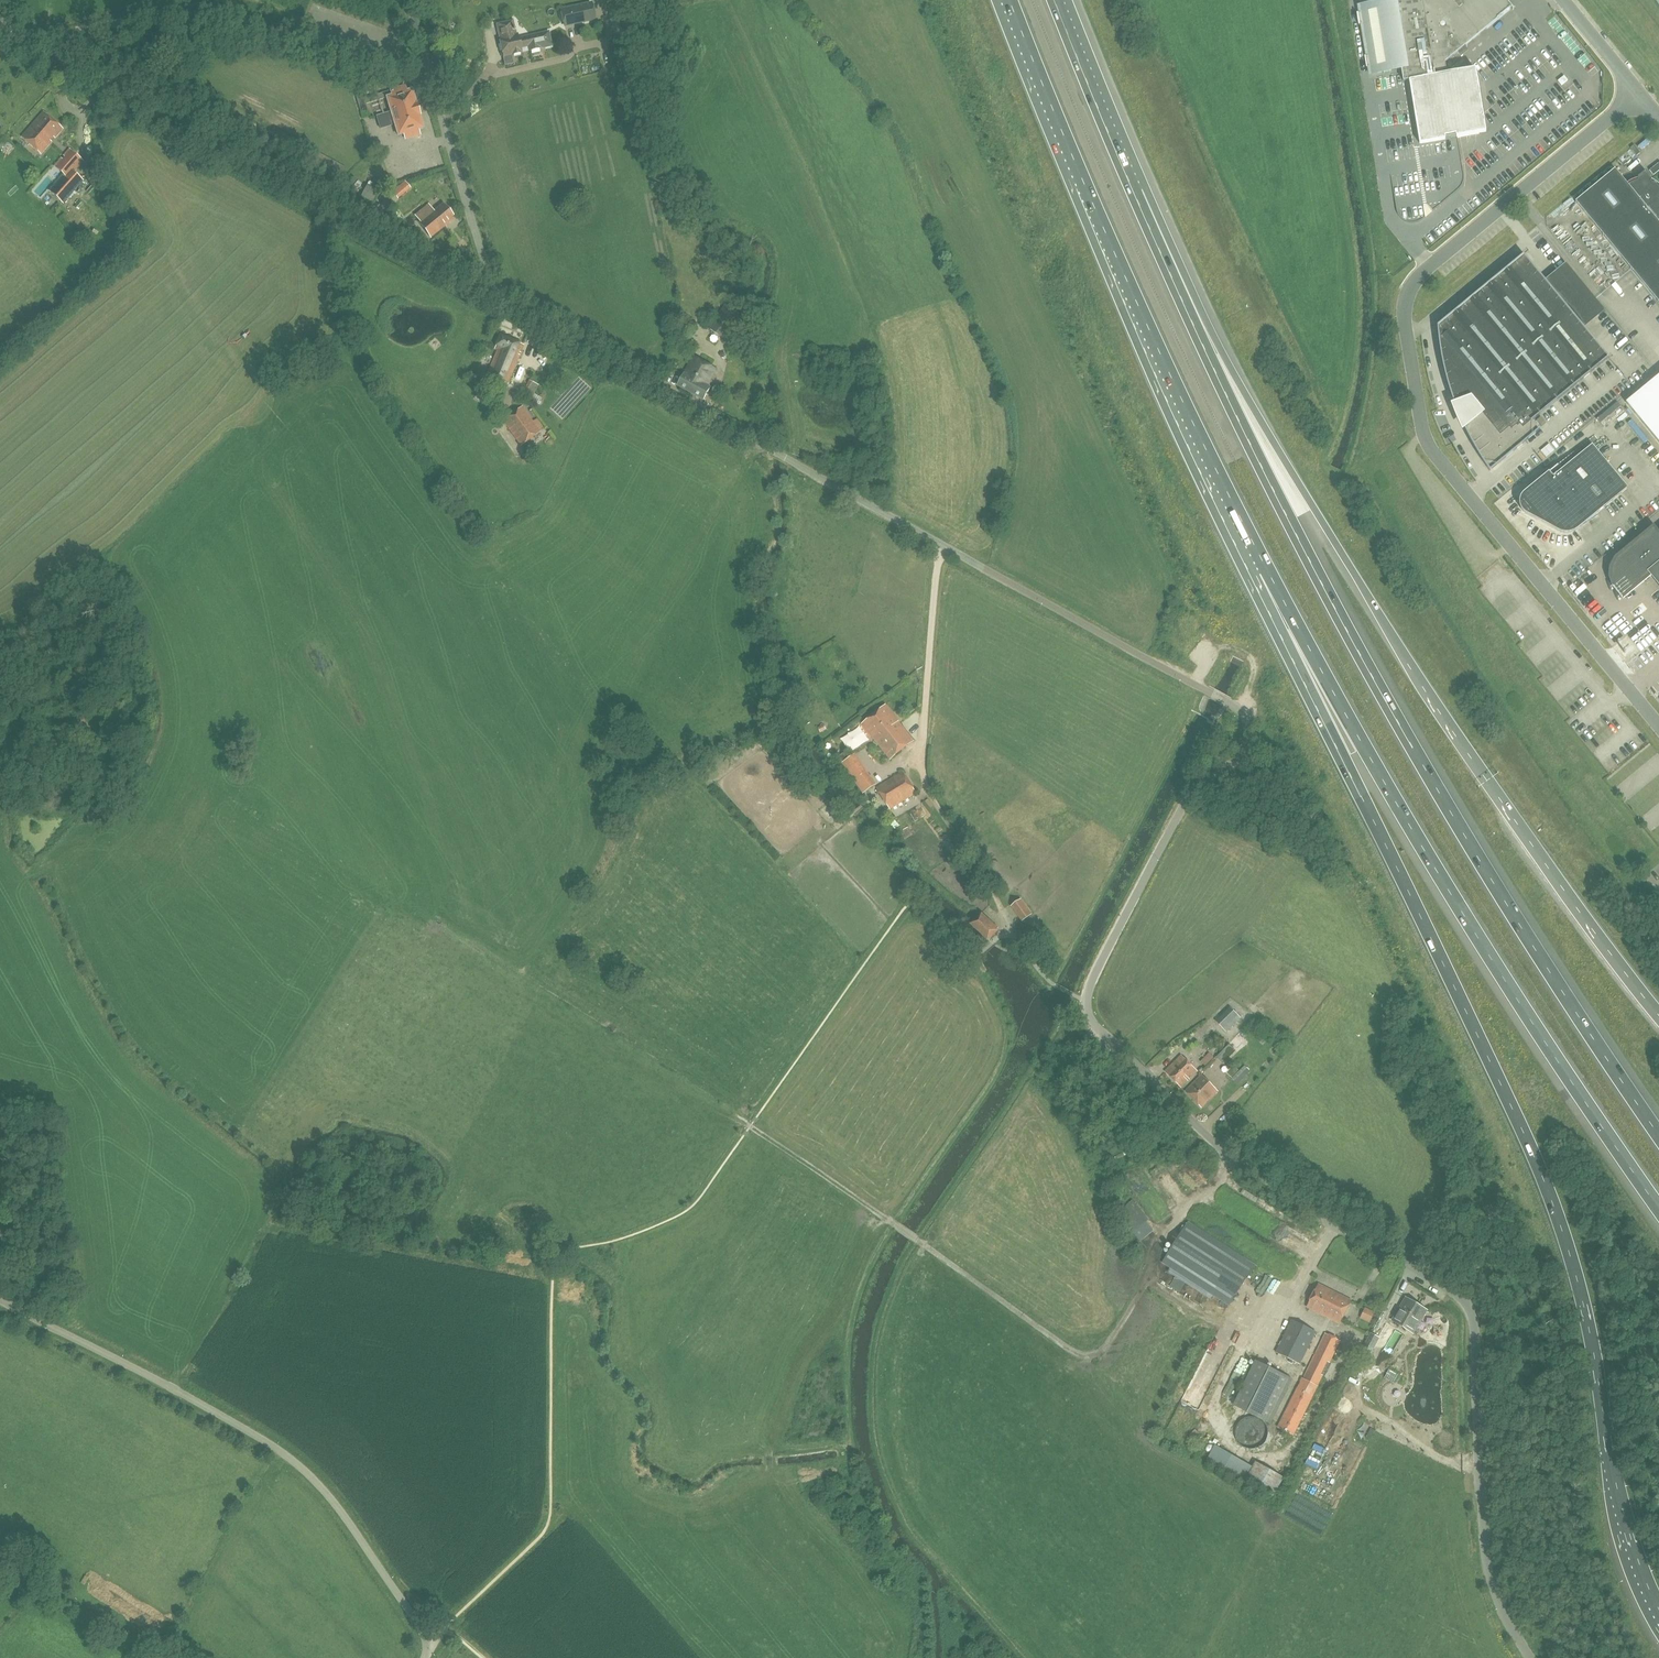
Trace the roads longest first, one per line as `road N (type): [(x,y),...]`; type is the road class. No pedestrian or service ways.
road 1 (unclassified): [(1531,1657),(1504,1614),(1487,1561),(1465,1304),(1228,1153),(1084,1009),(1186,795),(1243,749),(1243,715),(494,296)]
road 2 (motorway): [(1268,573),(1342,759),(1548,1188),(1585,1305),(1621,1517),(1658,1617)]
road 3 (motorway): [(1658,1131),(1490,878),(1377,685),(1193,322)]
road 4 (motorway): [(1658,1012),(1431,695),(1193,322)]
road 5 (unclassified): [(1658,726),(1431,450),(1406,328),(1408,299),(1421,277),(1639,92)]
road 6 (motorway): [(1268,573),(1403,816),(1562,1069),(1658,1205)]
road 7 (motorway): [(1009,0),(1158,351),(1268,573)]
road 8 (unclassified): [(427,1657),(427,1639),(340,1509),(283,1454),(0,1300)]
road 9 (unclassified): [(432,263),(32,39)]
road 10 (track): [(1007,917),(923,772),(942,544)]
road 11 (motorway): [(1193,322),(1055,0)]
road 12 (unclassified): [(477,236),(408,0)]
road 13 (unclassified): [(32,39),(215,0)]
road 14 (unclassified): [(1639,92),(1562,0)]

